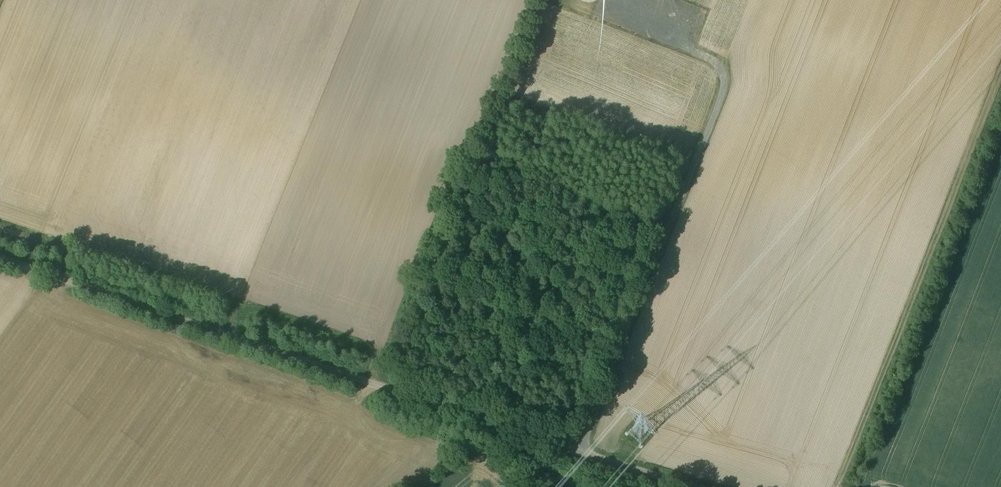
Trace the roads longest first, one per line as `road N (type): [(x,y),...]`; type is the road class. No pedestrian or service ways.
road 1 (unclassified): [(711,486),(476,421),(0,253)]

